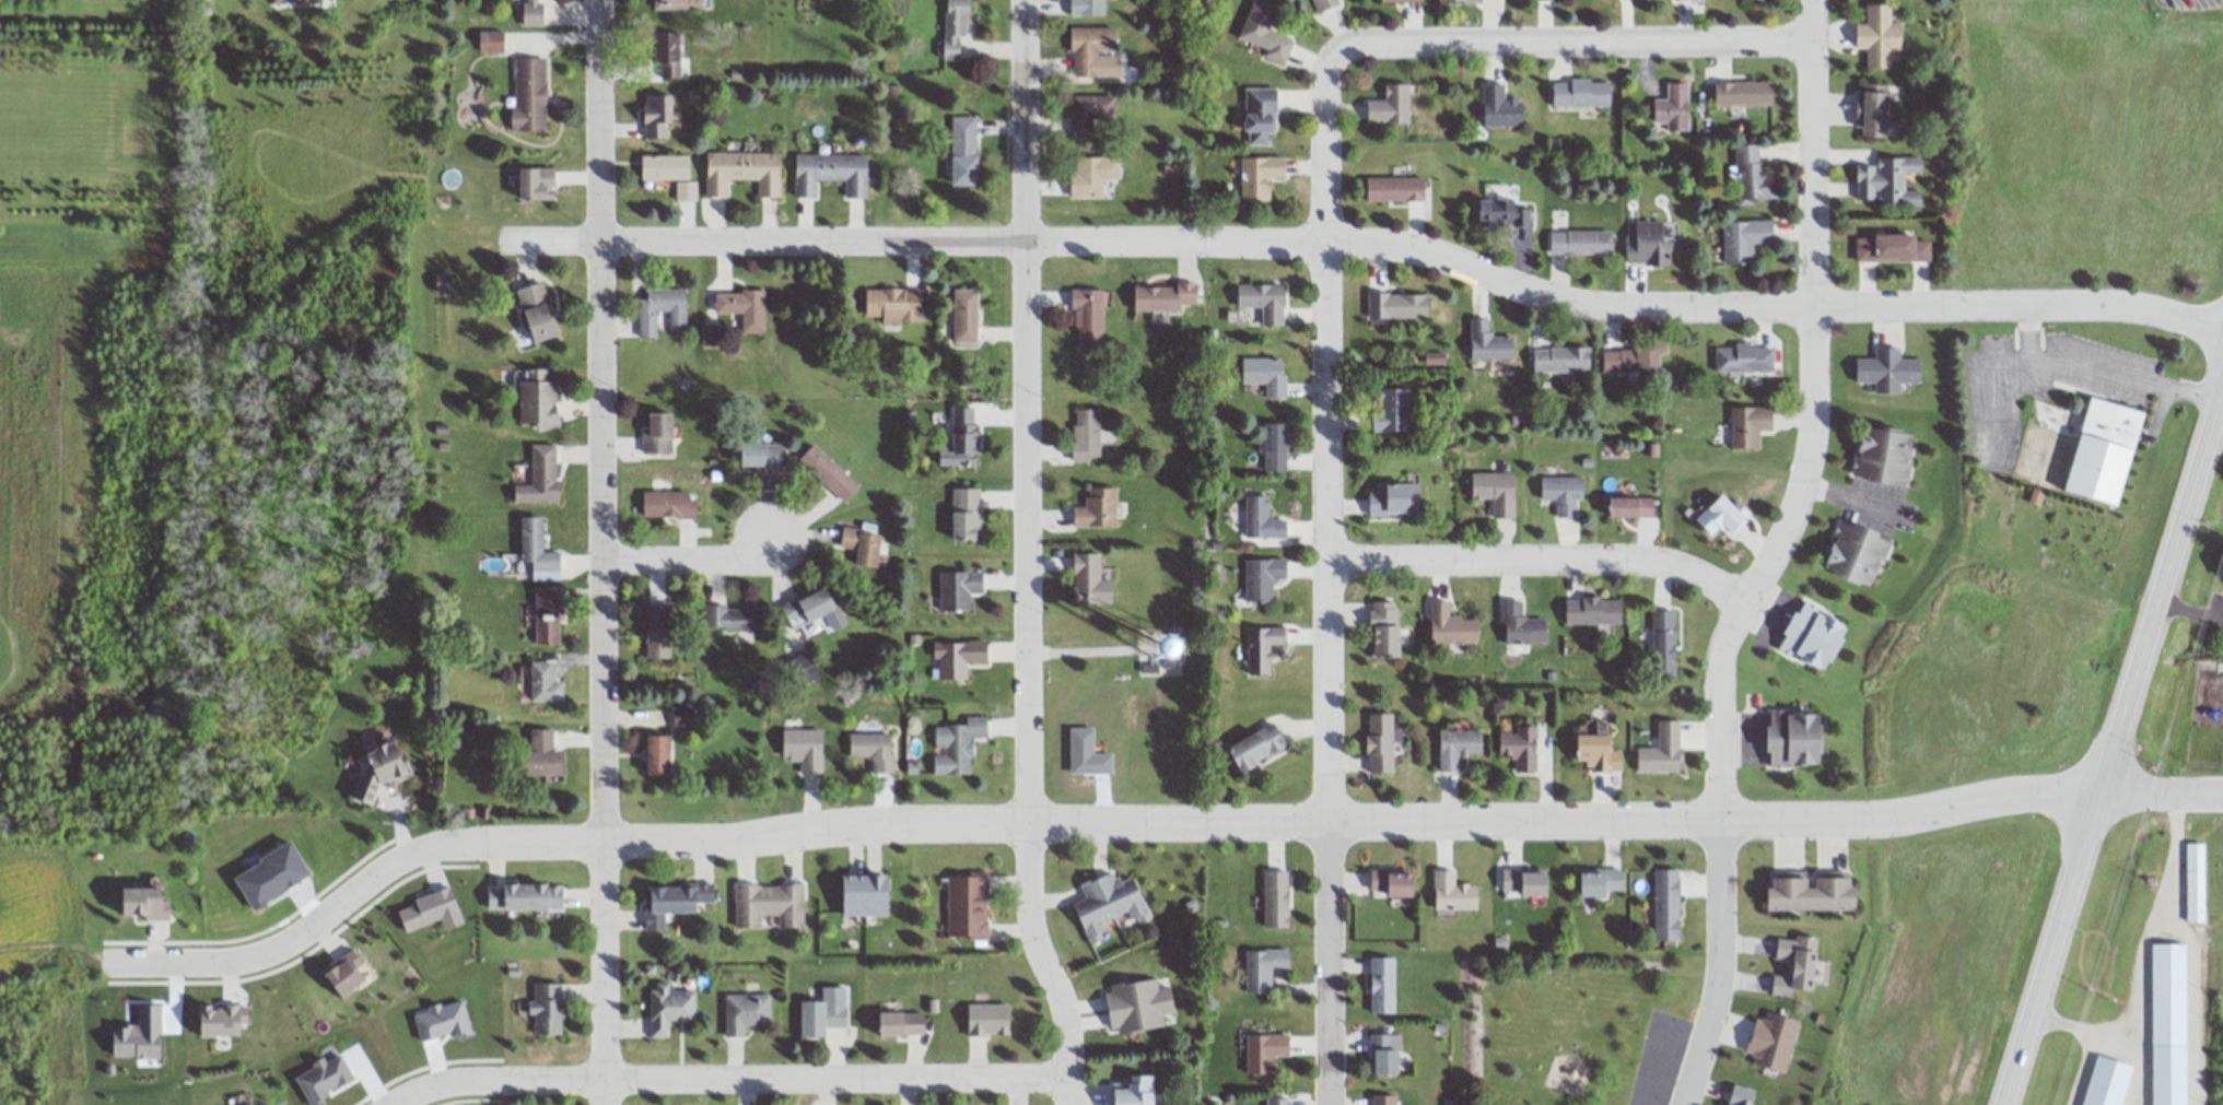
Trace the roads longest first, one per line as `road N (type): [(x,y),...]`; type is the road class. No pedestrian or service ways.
road 1 (residential): [(112,959),(230,961),(279,948),(413,853),(488,844),(646,844),(1030,822),(1874,821),(2014,798),(2101,801)]
road 2 (residential): [(499,239),(1358,239),(1557,297),(1647,308),(2114,308),(2222,323)]
road 3 (residential): [(1022,0),(1031,893),(1034,930),(1064,1018),(1064,1104)]
road 4 (residential): [(595,0),(601,1104)]
road 5 (residential): [(1332,54),(1323,68),(1332,1104)]
road 6 (residential): [(1809,0),(1817,414),(1799,525),(1753,606),(1723,691),(1718,824)]
road 7 (secondary): [(2011,1104),(2222,388)]
road 8 (residential): [(395,1104),(420,1089),(464,1080),(1064,1077)]
road 9 (residential): [(1810,38),(1347,43),(1332,54)]
road 10 (residential): [(1753,606),(1676,565),(1332,559)]
road 11 (residential): [(1680,1104),(1723,939),(1718,824)]
road 12 (residential): [(600,563),(735,557),(770,538)]
road 13 (residential): [(2222,799),(2101,801)]

